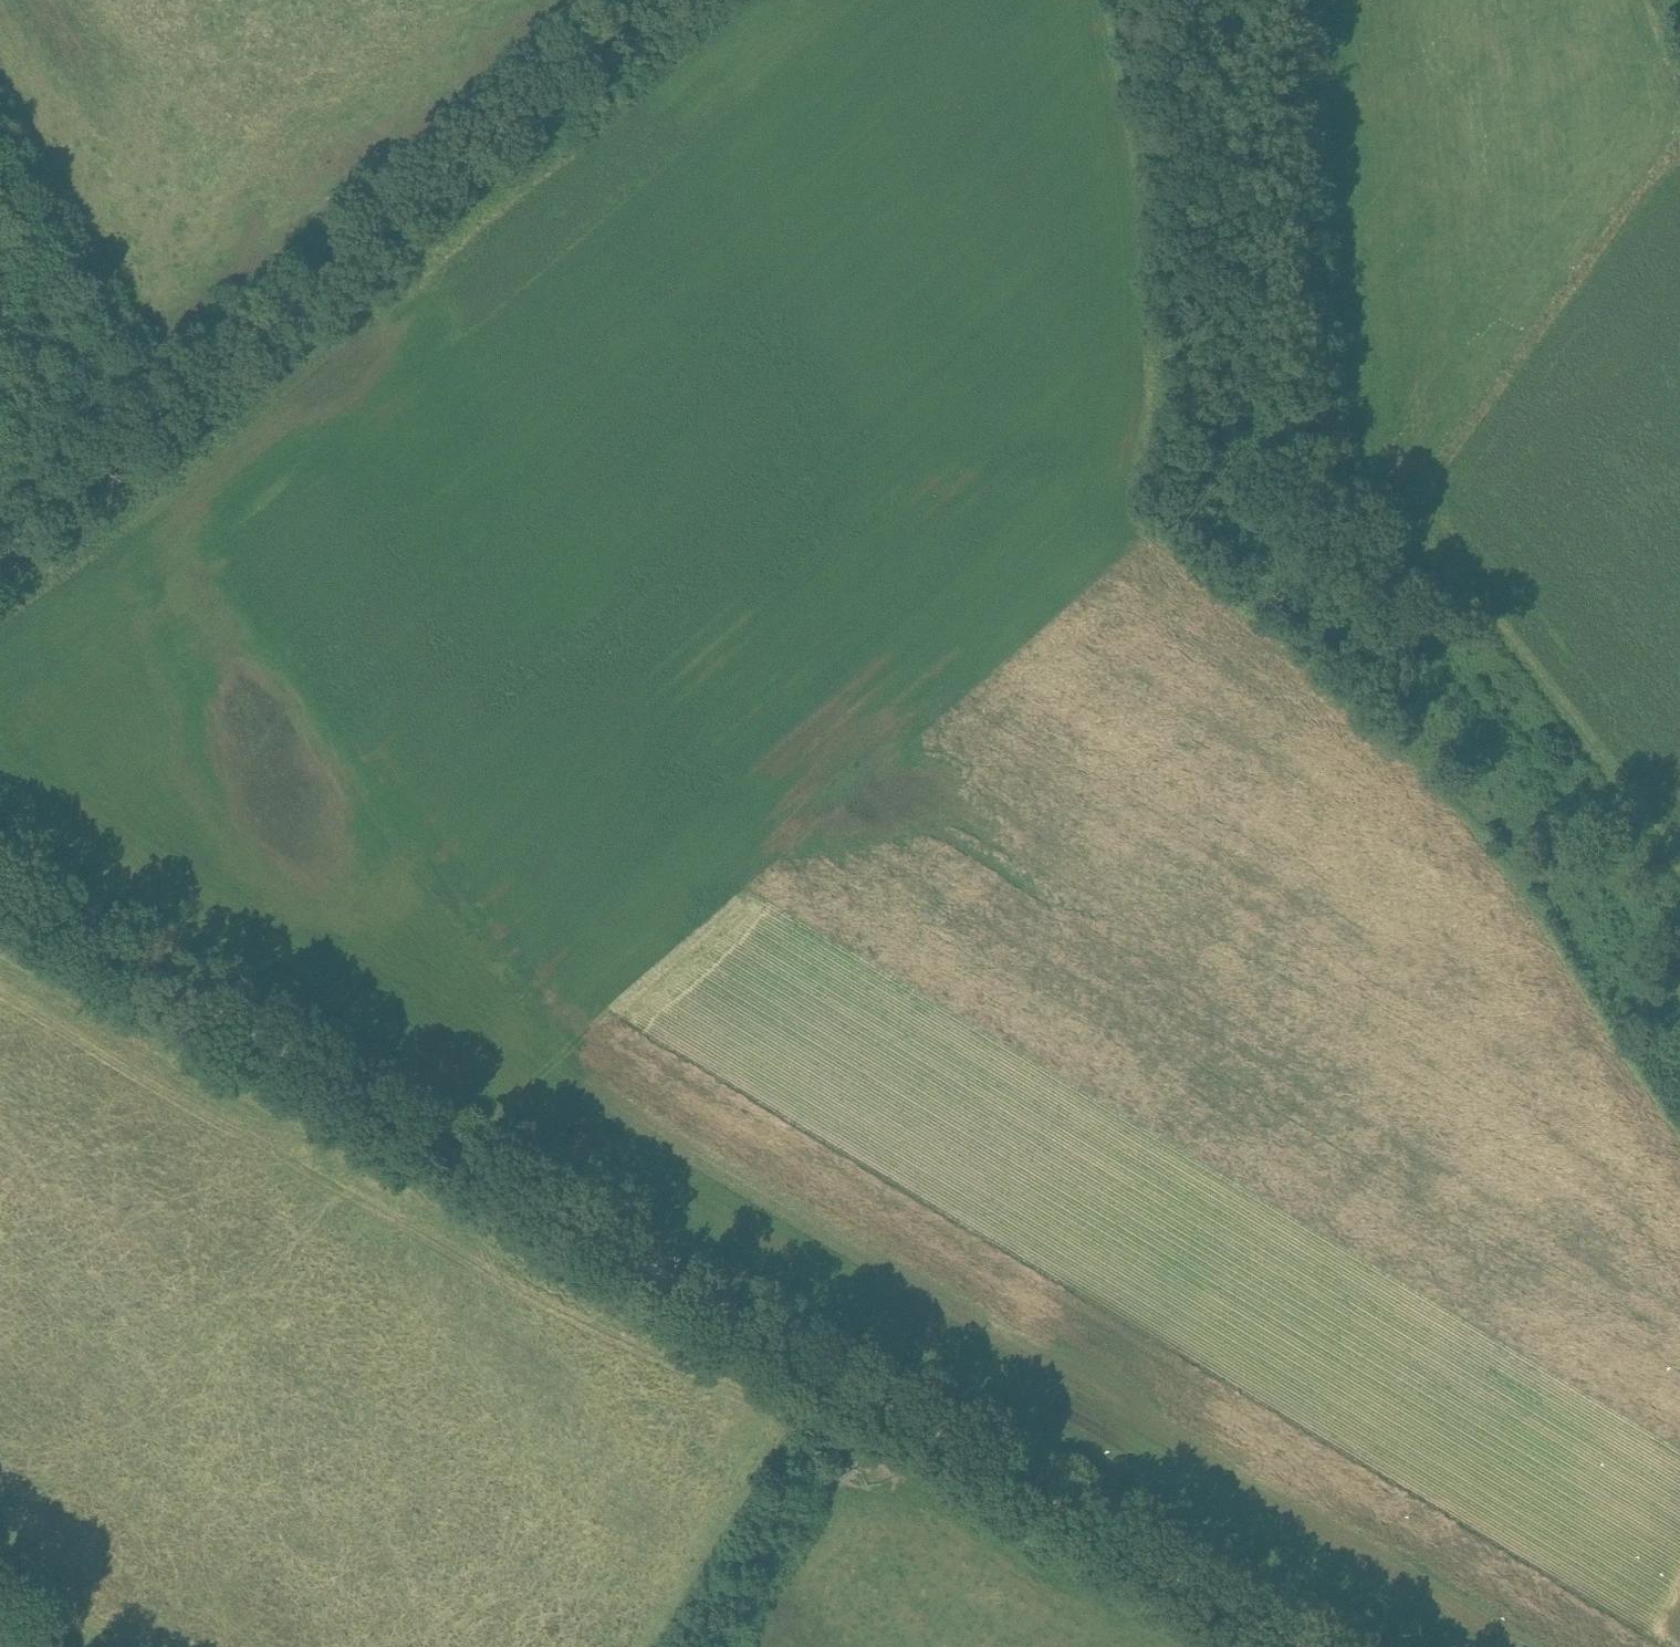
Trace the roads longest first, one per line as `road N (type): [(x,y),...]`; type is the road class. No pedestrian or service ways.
road 1 (track): [(0,893),(1295,1646)]
road 2 (track): [(0,554),(647,0)]

